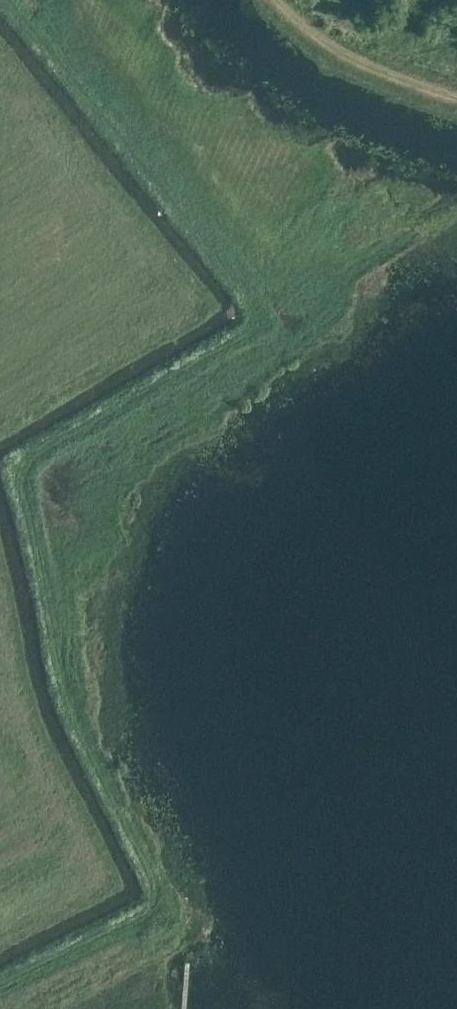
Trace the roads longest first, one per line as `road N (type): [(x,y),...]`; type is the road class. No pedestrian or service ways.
road 1 (track): [(456,100),(351,60),(273,0)]

